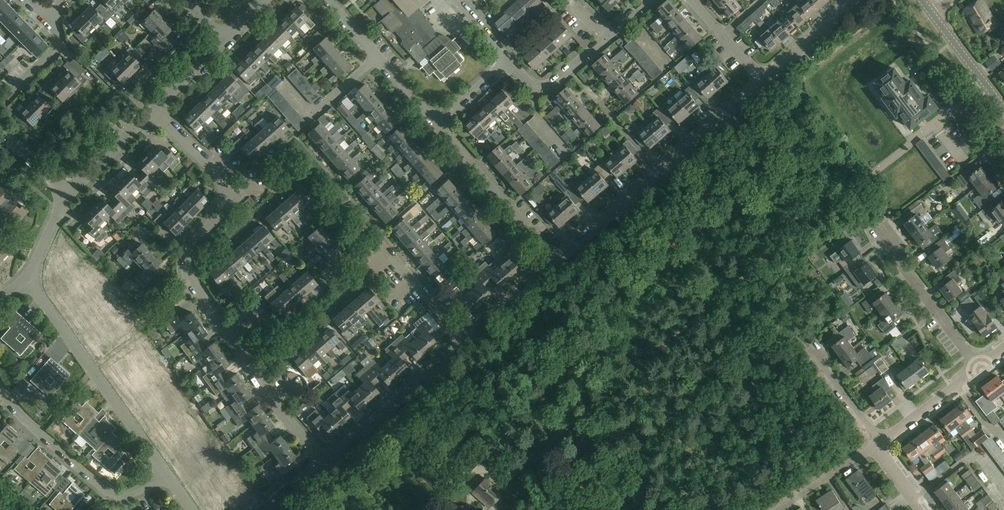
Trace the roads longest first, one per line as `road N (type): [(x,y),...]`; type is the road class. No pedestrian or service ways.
road 1 (track): [(870,177),(508,479),(482,468)]
road 2 (residential): [(327,463),(193,283),(187,255),(222,214),(225,187),(154,109)]
road 3 (residential): [(555,263),(764,77)]
road 4 (residential): [(167,475),(30,280)]
road 5 (residential): [(167,475),(131,493),(110,492),(0,387)]
road 6 (residential): [(327,463),(467,341)]
road 7 (residential): [(649,0),(549,85),(531,85),(510,60)]
road 8 (residential): [(555,263),(437,126)]
road 9 (residential): [(437,126),(327,0)]
road 10 (residential): [(979,368),(879,235)]
road 11 (residential): [(987,84),(870,177)]
road 12 (residential): [(67,195),(154,109)]
road 13 (residential): [(881,441),(979,368)]
road 14 (residential): [(467,341),(387,249)]

